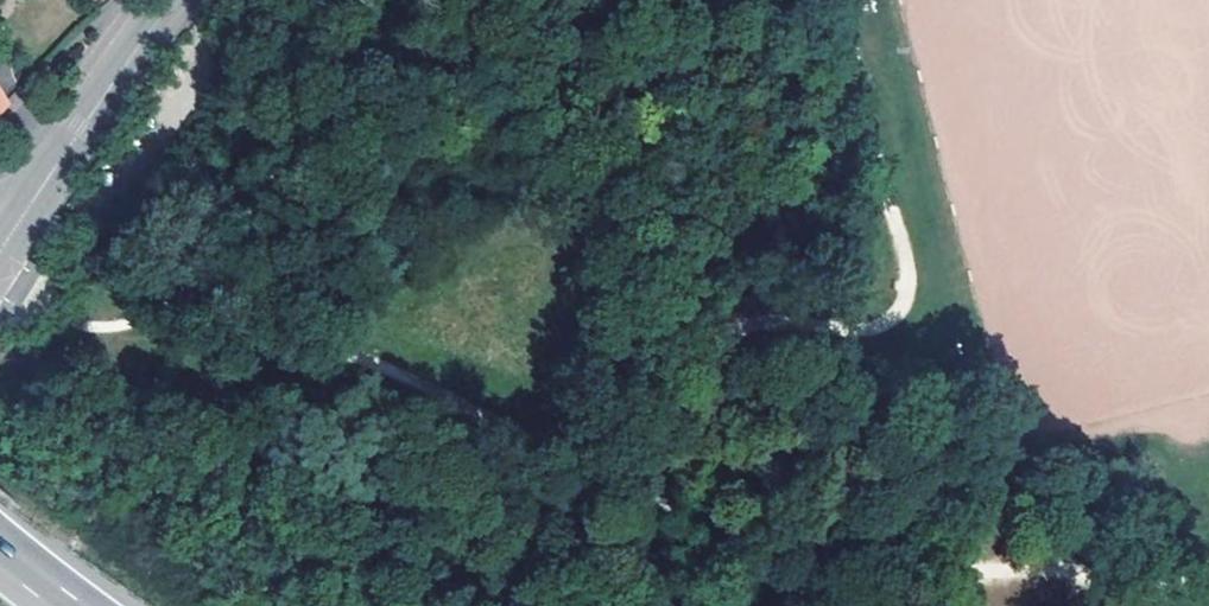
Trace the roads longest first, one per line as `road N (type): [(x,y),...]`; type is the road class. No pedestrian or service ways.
road 1 (tertiary): [(0,259),(179,0)]

